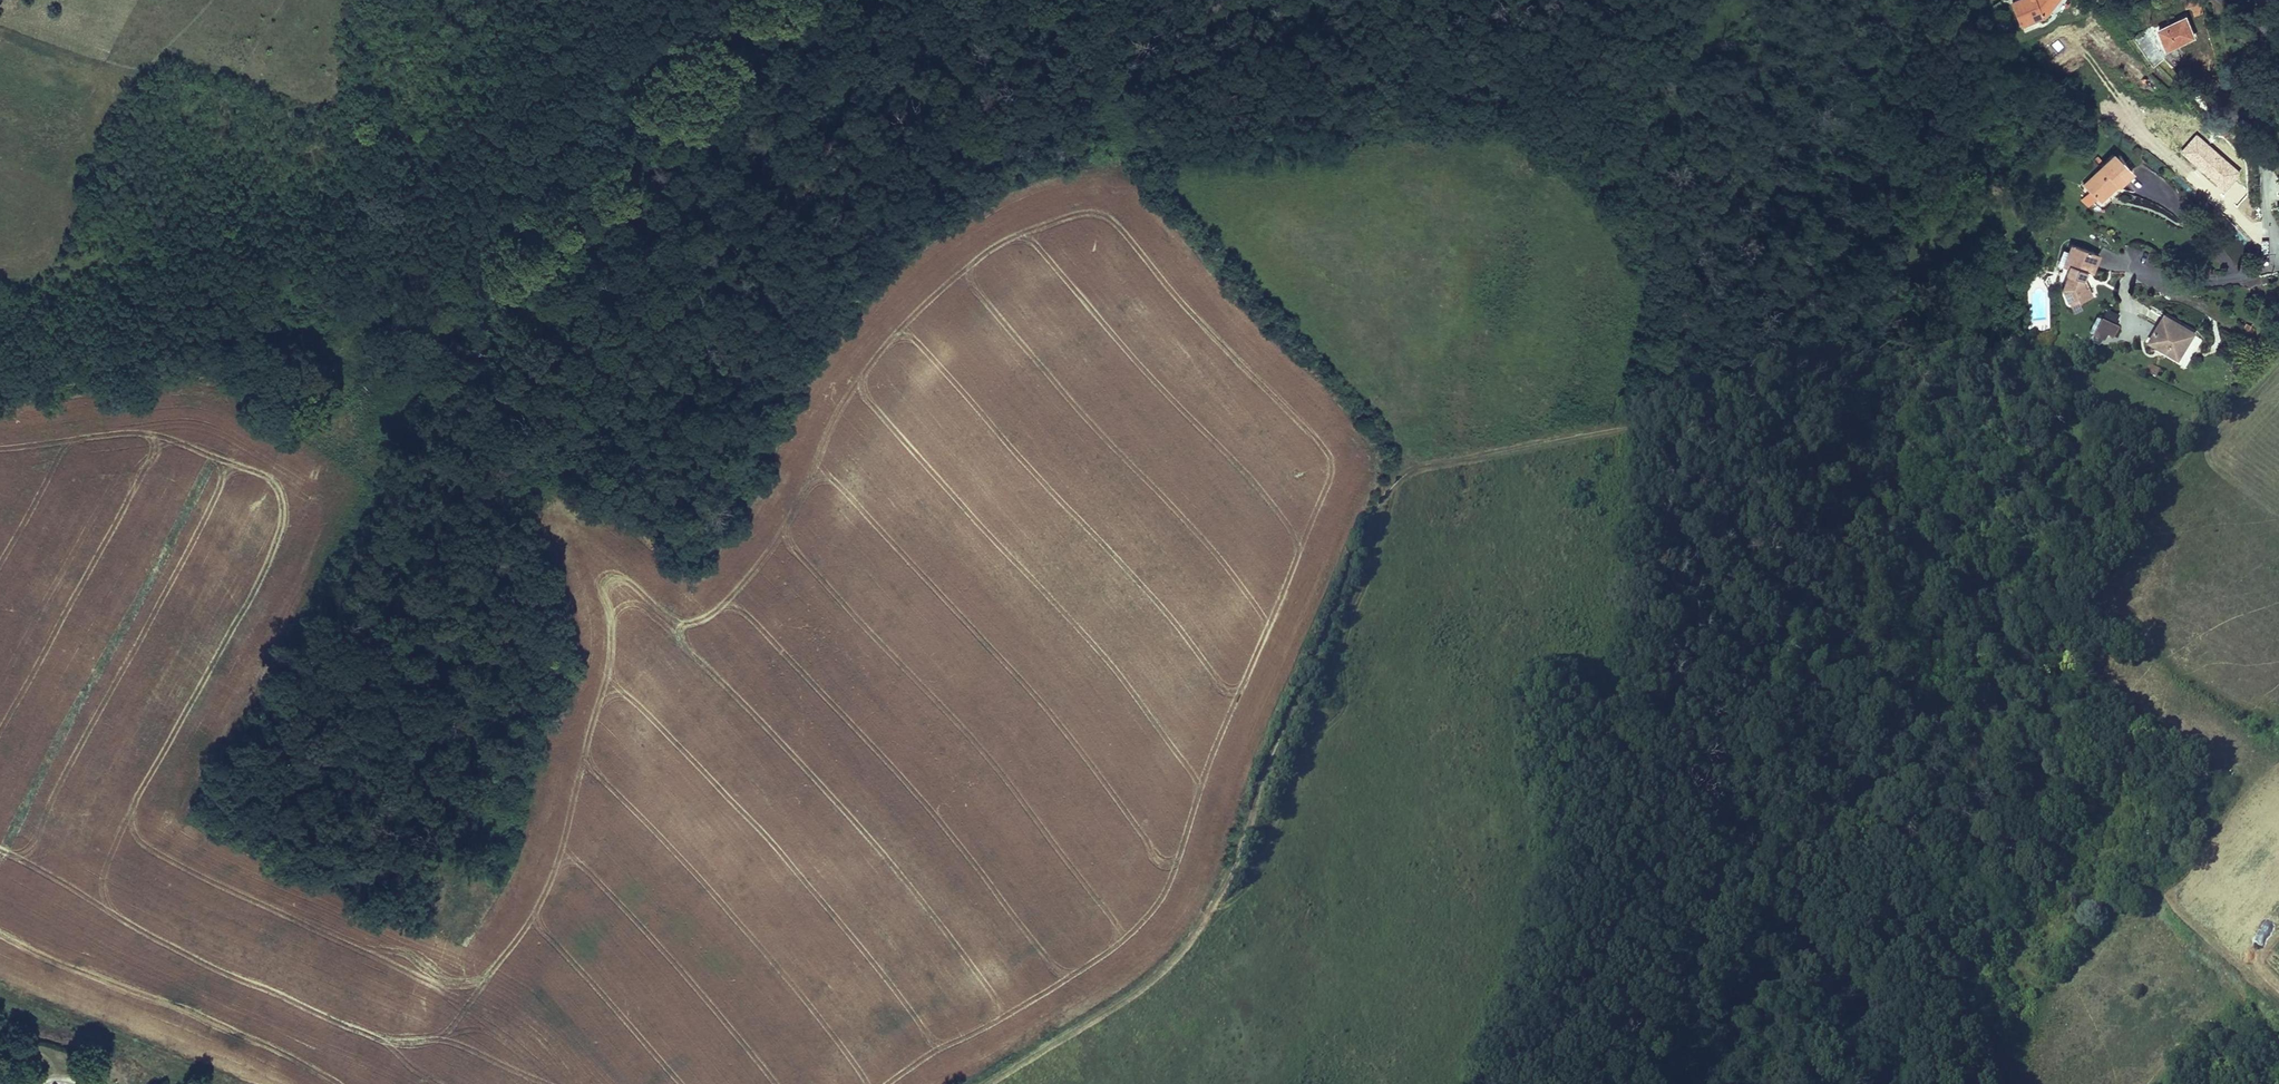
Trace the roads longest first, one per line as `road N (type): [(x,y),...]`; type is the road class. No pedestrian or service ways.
road 1 (track): [(982,1083),(1159,968),(1209,910)]
road 2 (residential): [(2278,240),(2249,168),(2242,105),(2250,33),(2273,0)]

